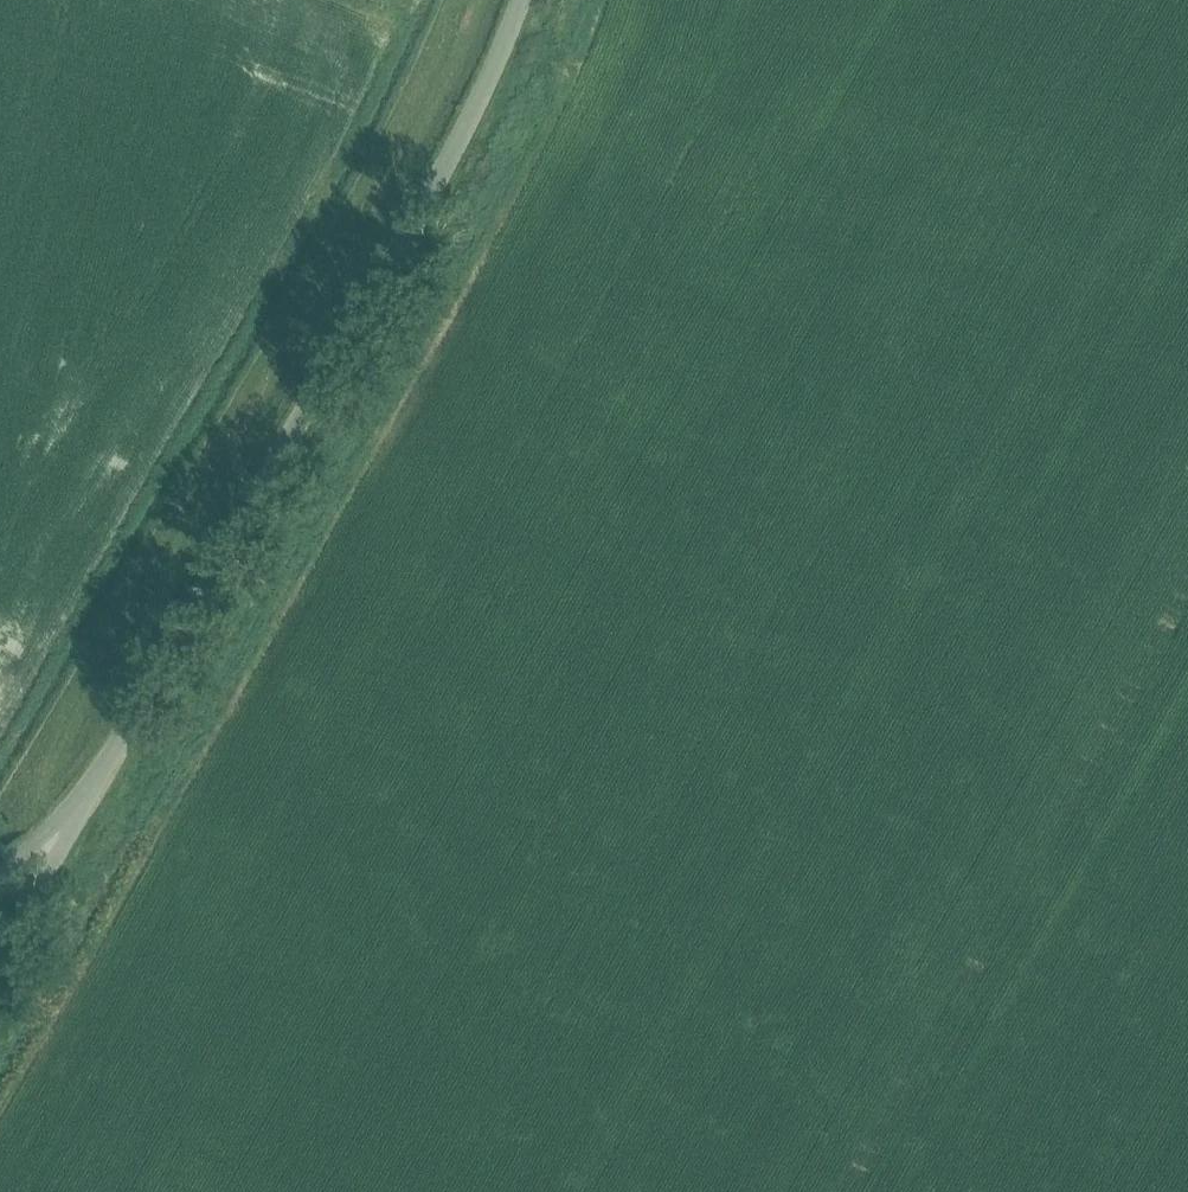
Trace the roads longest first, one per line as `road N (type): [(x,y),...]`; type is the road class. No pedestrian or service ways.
road 1 (unclassified): [(77,808),(510,50),(527,0)]
road 2 (unclassified): [(0,952),(77,808)]

